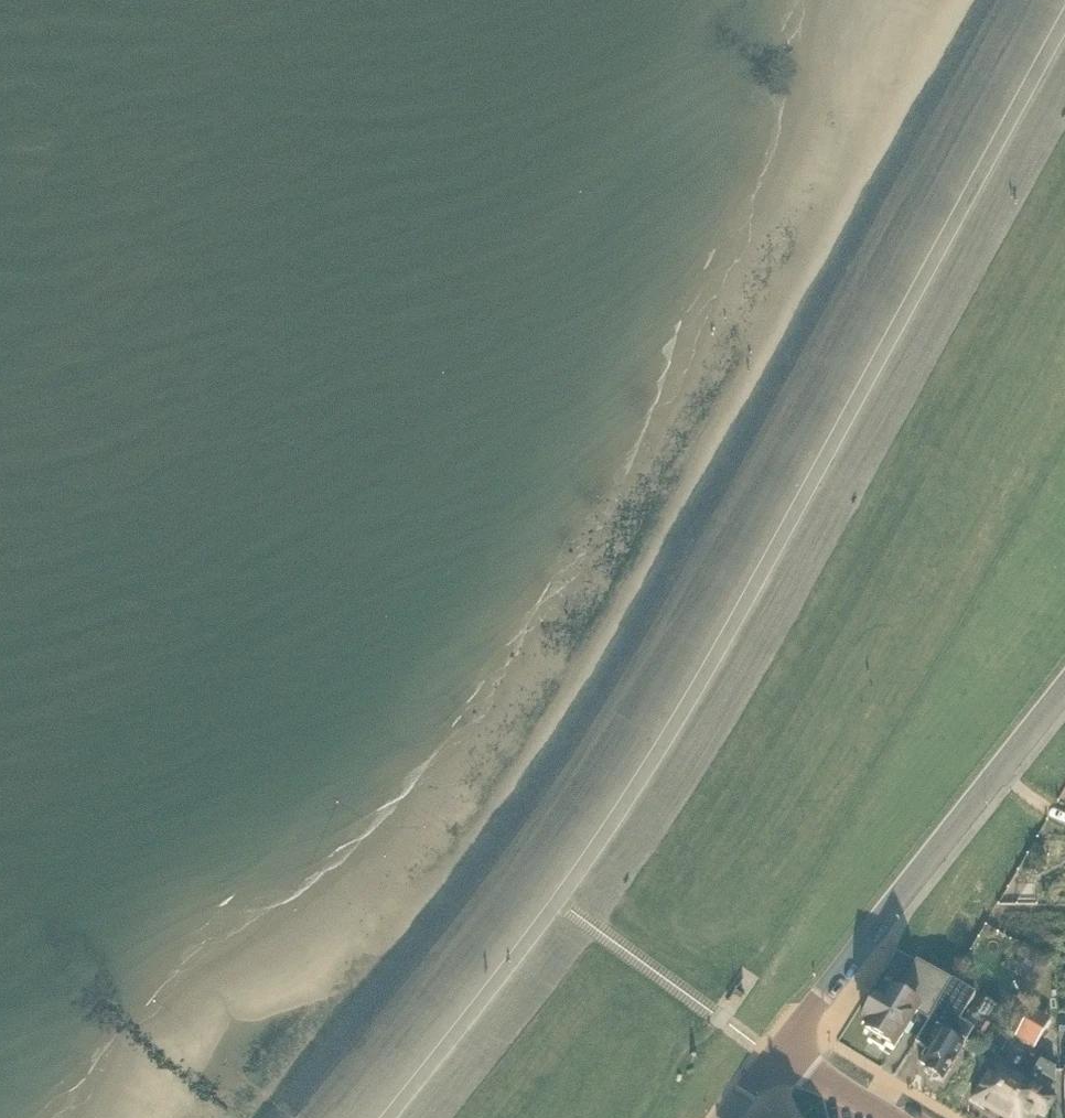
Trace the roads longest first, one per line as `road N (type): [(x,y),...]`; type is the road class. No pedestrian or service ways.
road 1 (residential): [(777,1056),(1064,682)]
road 2 (residential): [(890,1117),(777,1056)]

